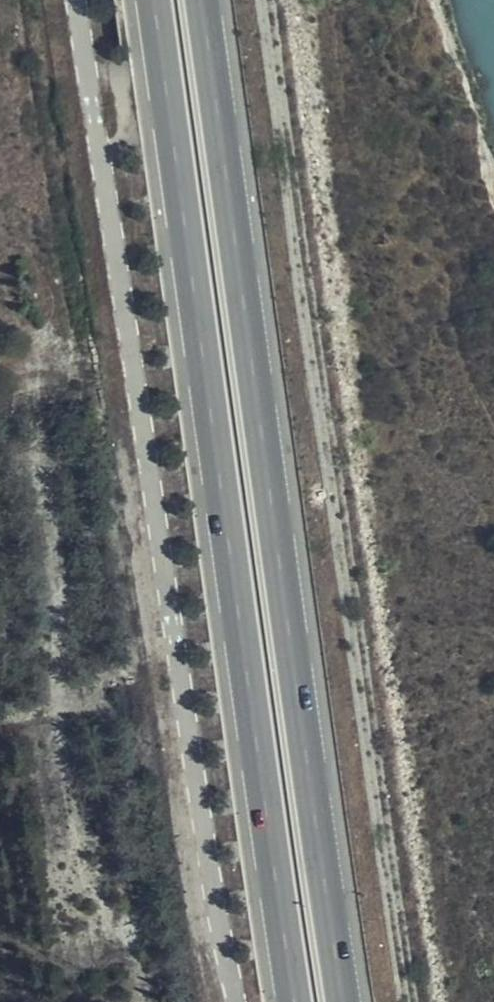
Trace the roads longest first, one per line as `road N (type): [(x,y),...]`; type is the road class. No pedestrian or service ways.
road 1 (trunk): [(152,0),(297,1001)]
road 2 (trunk): [(344,1001),(202,0)]

